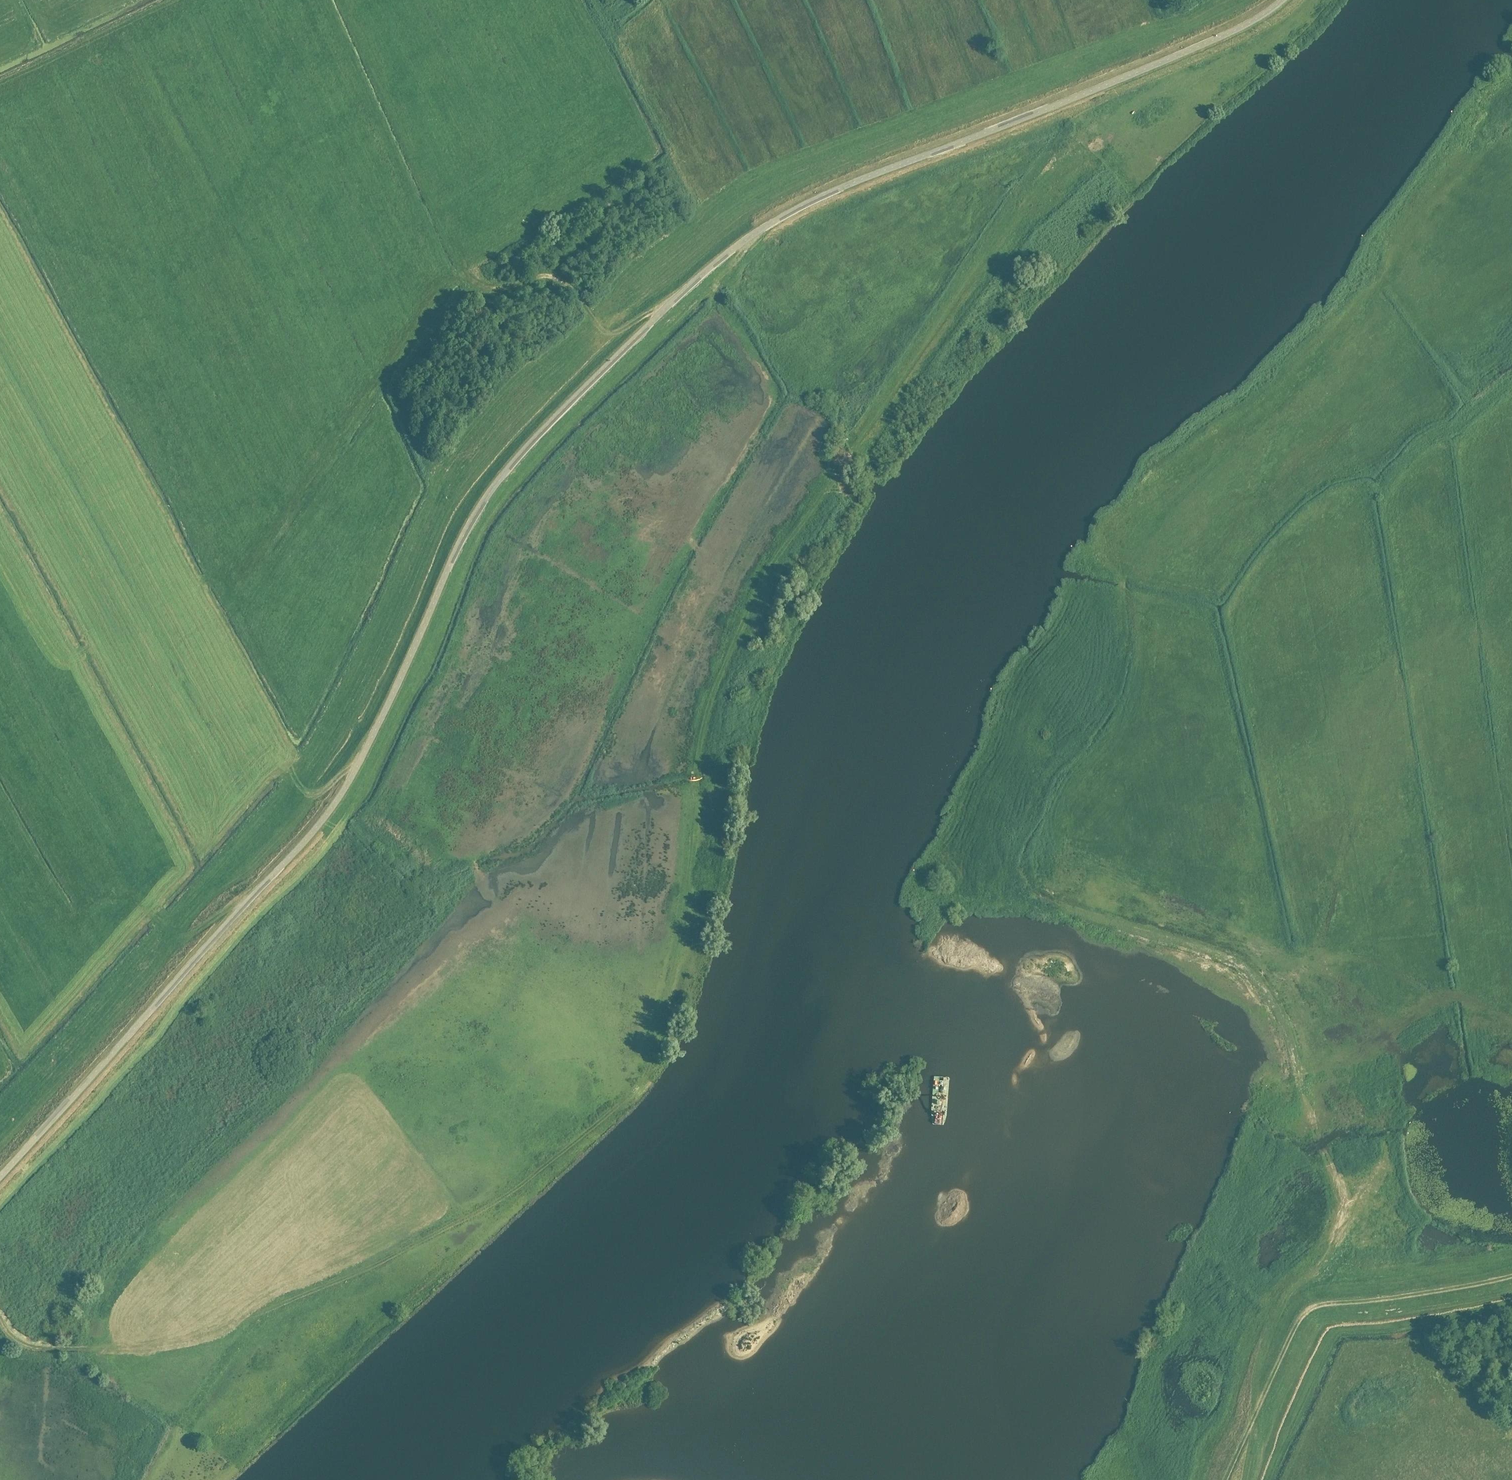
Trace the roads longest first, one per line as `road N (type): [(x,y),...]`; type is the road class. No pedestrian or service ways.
road 1 (unclassified): [(0,1177),(342,795),(485,499),(715,262),(841,188),(1218,39),(1282,0)]
road 2 (track): [(662,312),(610,333),(555,280),(472,280)]

